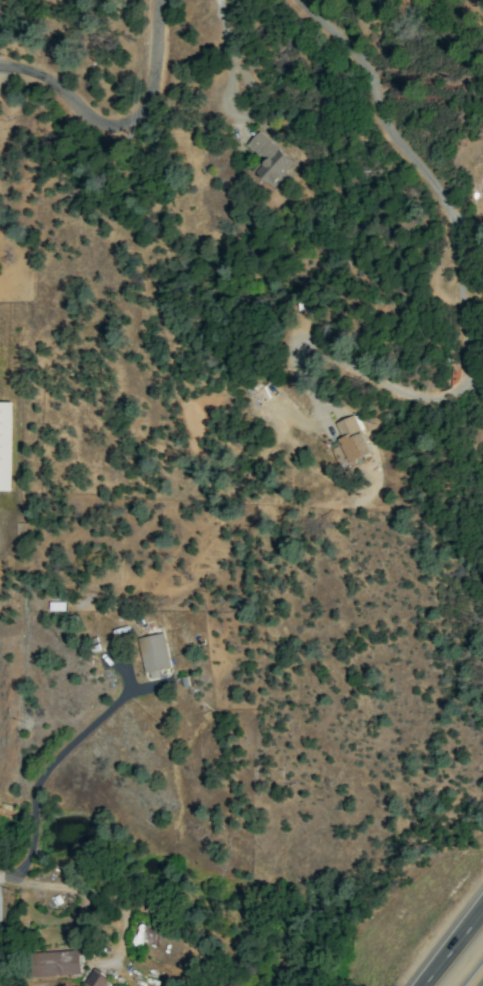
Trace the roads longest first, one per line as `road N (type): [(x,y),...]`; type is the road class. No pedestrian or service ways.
road 1 (residential): [(305,0),(460,236),(477,376)]
road 2 (residential): [(0,65),(62,83),(87,113),(125,125),(145,112),(156,87),(163,0)]

